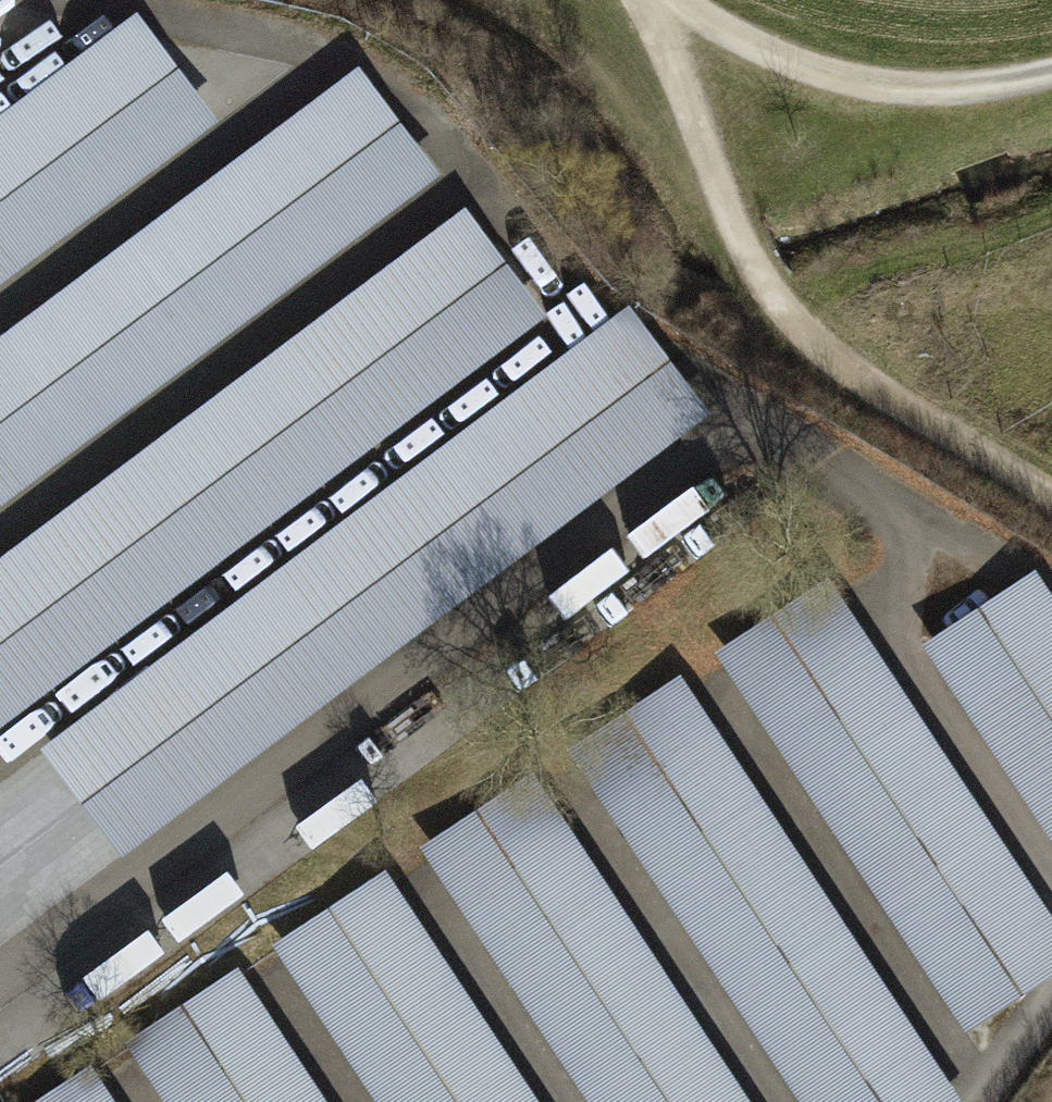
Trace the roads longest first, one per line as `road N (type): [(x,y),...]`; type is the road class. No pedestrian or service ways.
road 1 (track): [(650,0),(645,8),(705,181),(767,291),(892,395),(1051,499)]
road 2 (track): [(681,0),(789,71),(897,96),(1015,82),(1051,69)]

